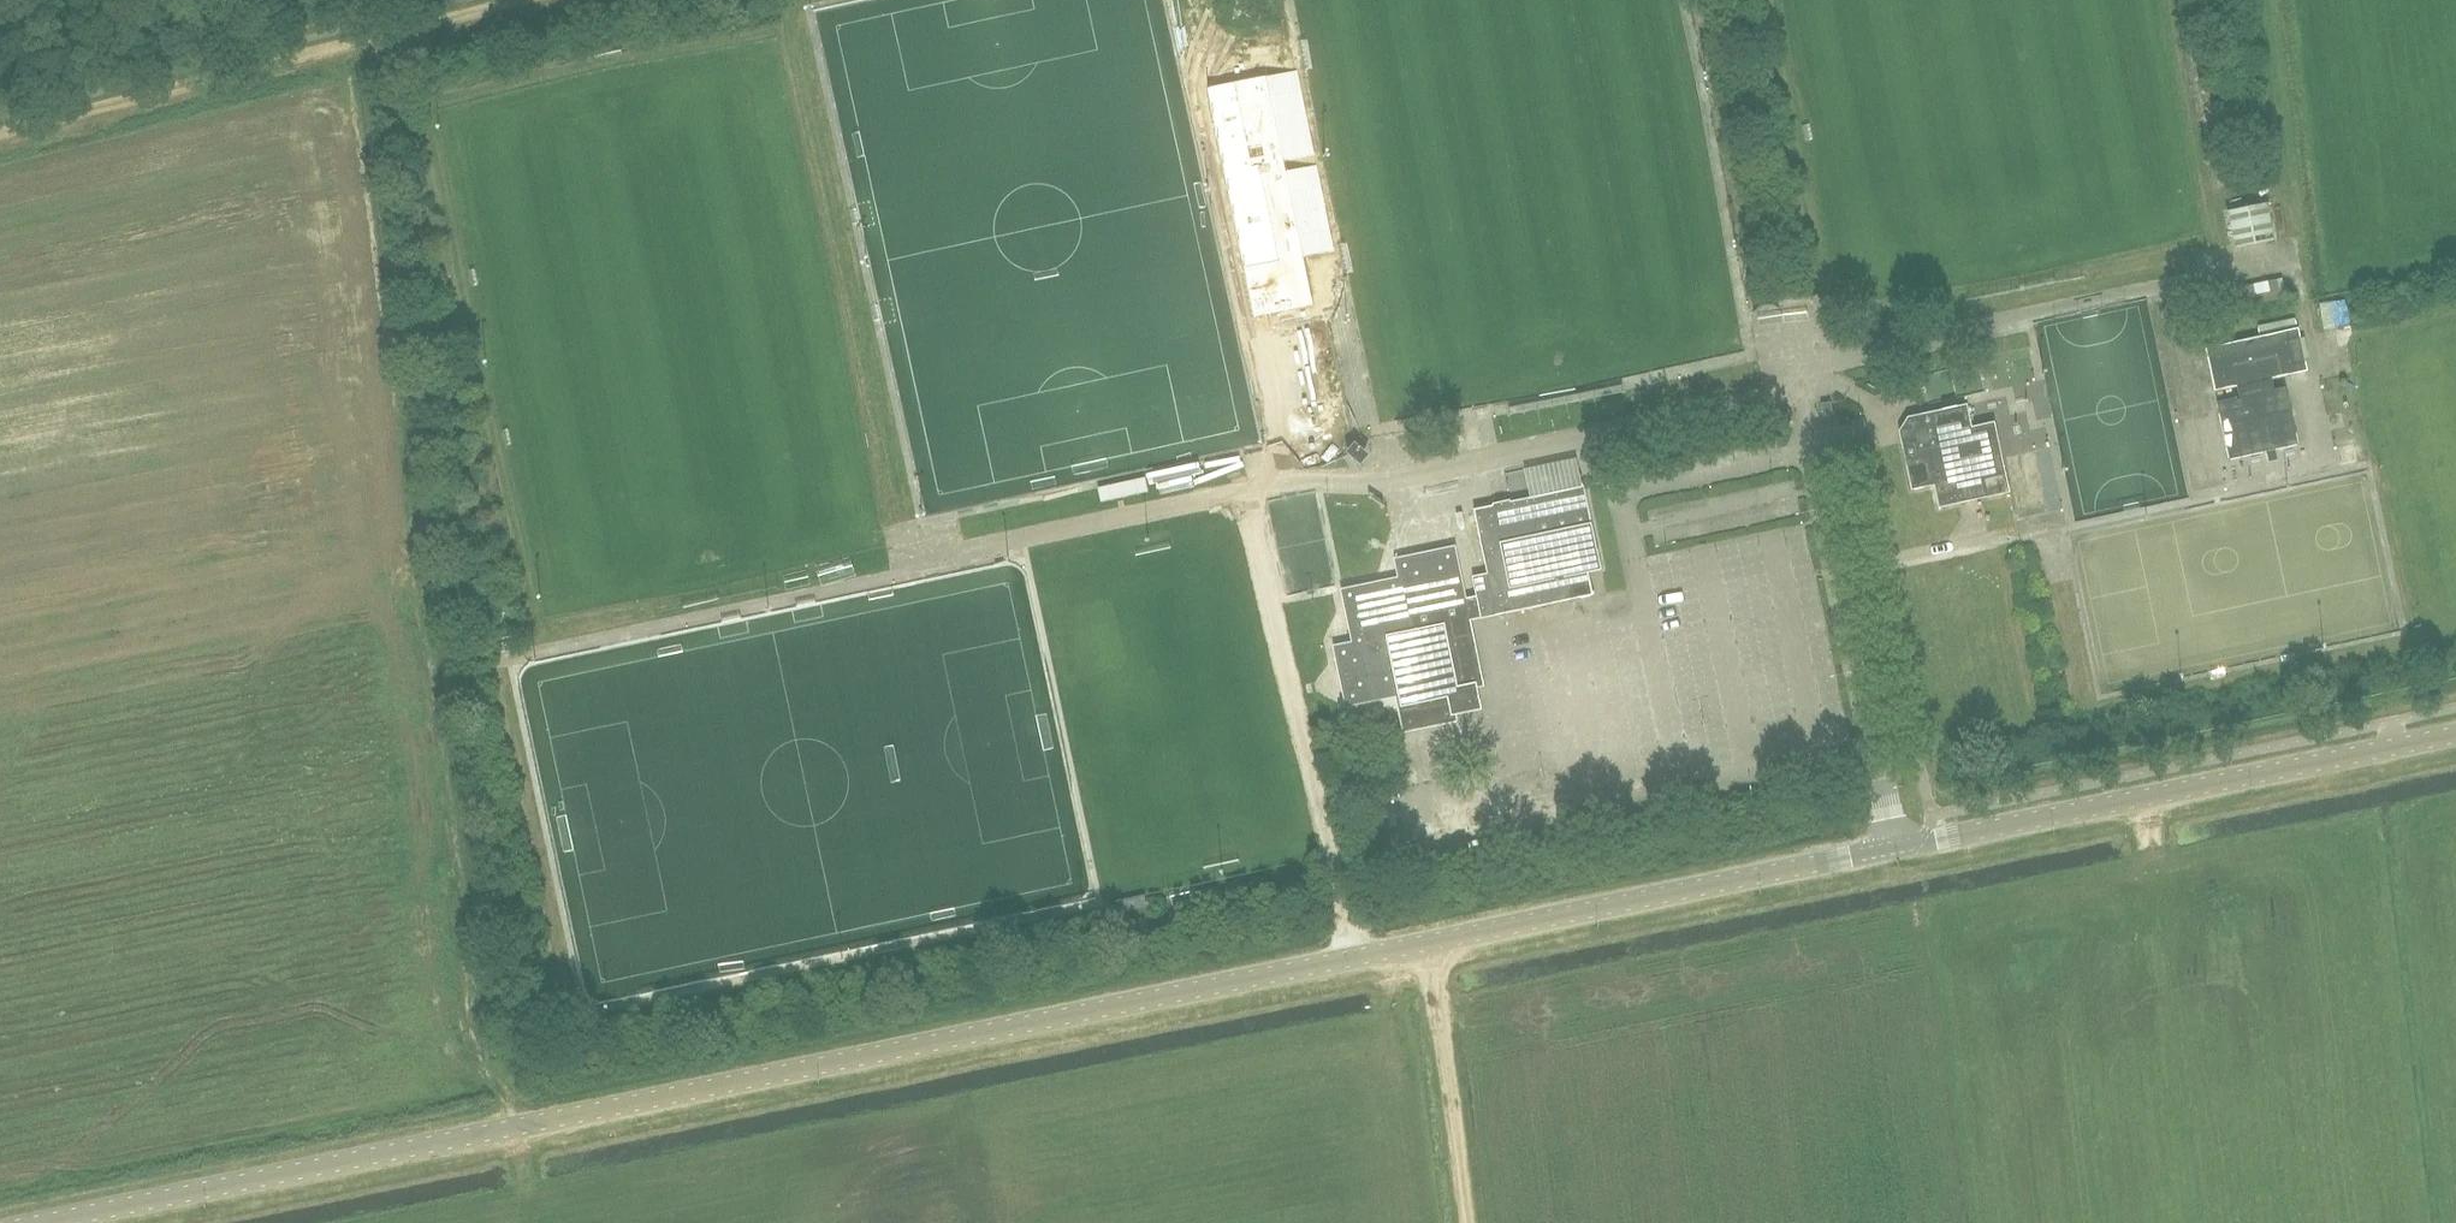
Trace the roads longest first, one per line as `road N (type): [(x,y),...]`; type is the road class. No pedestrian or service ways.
road 1 (unclassified): [(62,1222),(2455,735)]
road 2 (track): [(538,0),(0,139)]
road 3 (track): [(1462,1222),(1423,947)]

